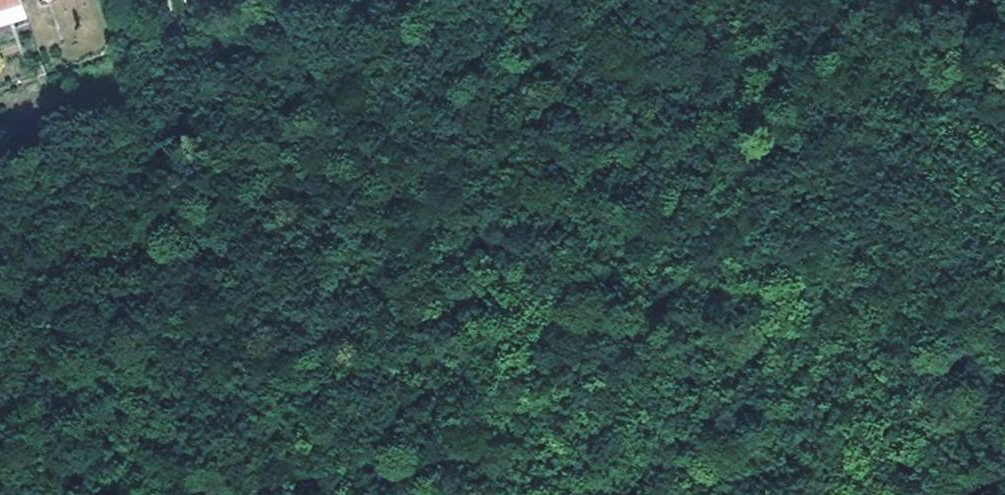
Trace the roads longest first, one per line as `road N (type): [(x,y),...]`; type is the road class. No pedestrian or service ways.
road 1 (track): [(1004,9),(696,279),(594,431),(535,494)]

